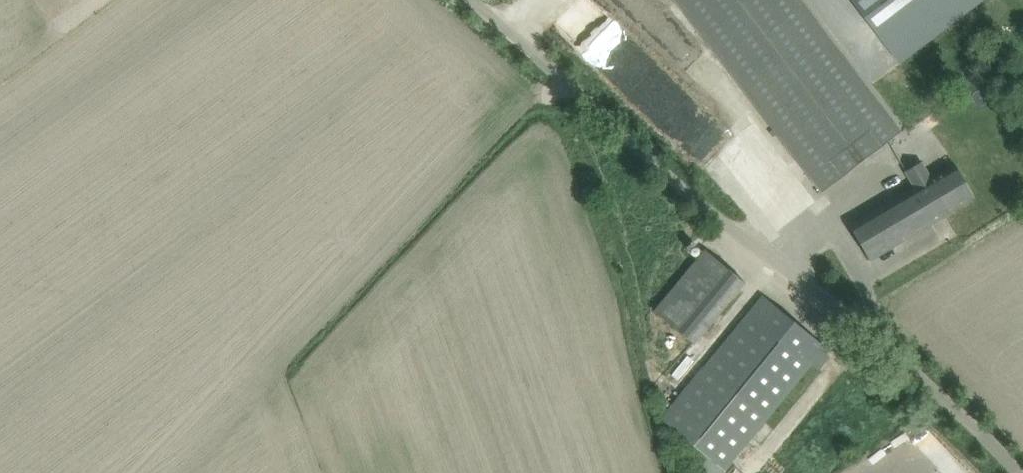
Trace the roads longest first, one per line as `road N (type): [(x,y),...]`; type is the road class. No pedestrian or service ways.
road 1 (unclassified): [(1018,472),(840,305),(729,226),(471,0)]

